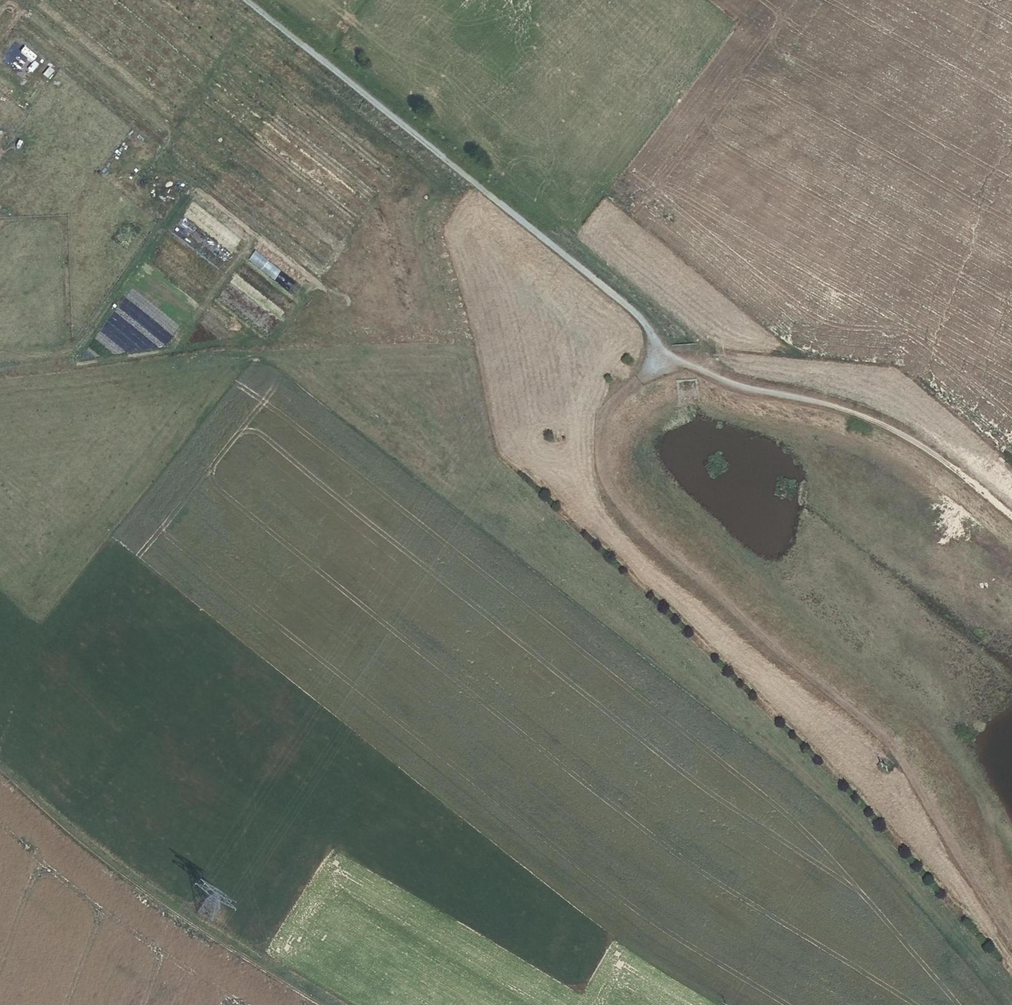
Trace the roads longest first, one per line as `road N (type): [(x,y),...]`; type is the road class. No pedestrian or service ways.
road 1 (track): [(245,0),(628,307),(663,367),(682,365),(879,424),(938,459),(1011,519)]
road 2 (track): [(663,367),(612,408),(601,436),(611,496),(758,636),(888,742),(1011,938)]
road 3 (track): [(0,766),(38,802),(327,1004)]

